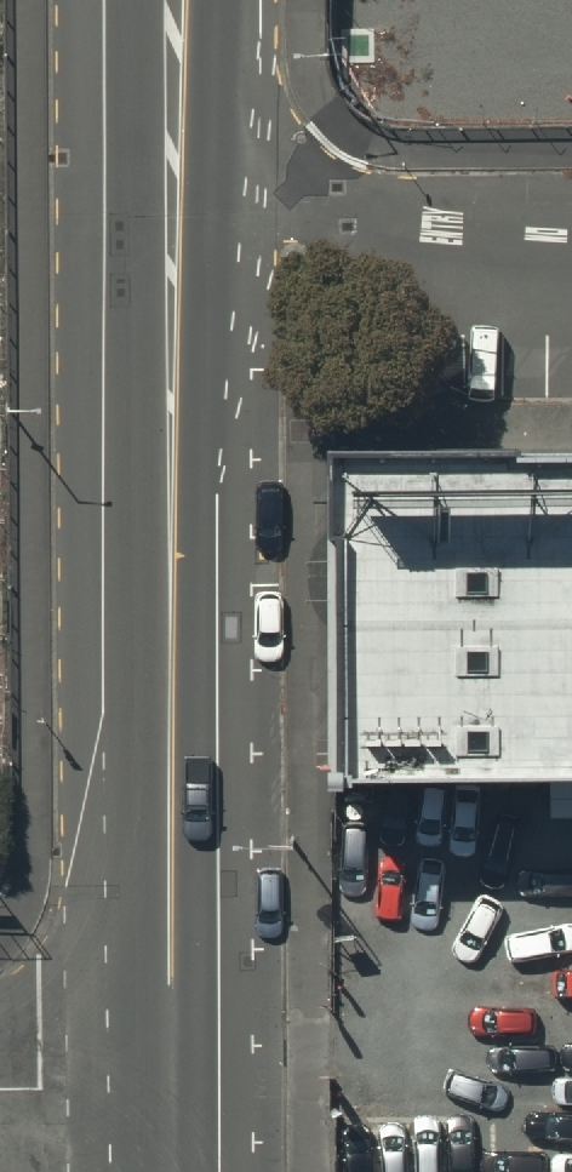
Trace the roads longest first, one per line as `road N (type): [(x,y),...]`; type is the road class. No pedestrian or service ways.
road 1 (secondary): [(166,141),(172,1088)]
road 2 (residential): [(166,141),(444,240),(571,261)]
road 3 (residential): [(0,1089),(172,1088)]
road 4 (secondary): [(166,0),(166,141)]

